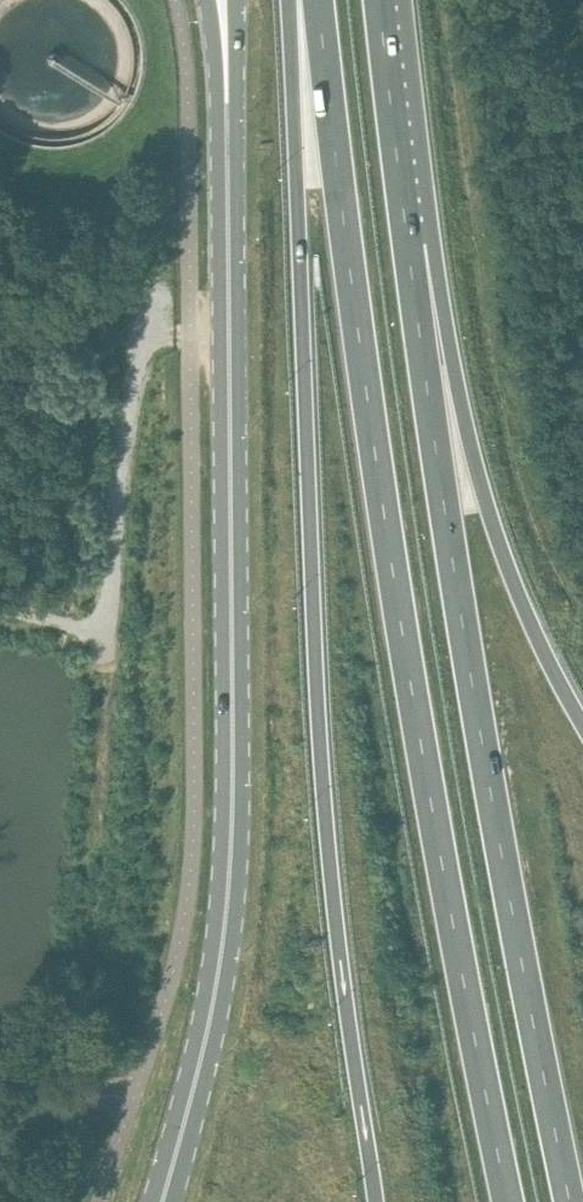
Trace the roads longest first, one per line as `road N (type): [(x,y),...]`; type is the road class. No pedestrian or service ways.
road 1 (trunk): [(319,0),(378,485),(509,1201)]
road 2 (trunk): [(311,0),(298,190),(317,675),(341,965),(376,1201)]
road 3 (tertiary): [(163,1201),(211,1017),(232,871),(229,41)]
road 4 (trunk): [(570,1201),(463,629),(408,245)]
road 5 (track): [(230,334),(159,339),(140,354),(127,382),(102,630),(93,896)]
road 6 (trunk): [(582,720),(518,590),(408,245)]
road 7 (trunk): [(408,245),(379,0)]

